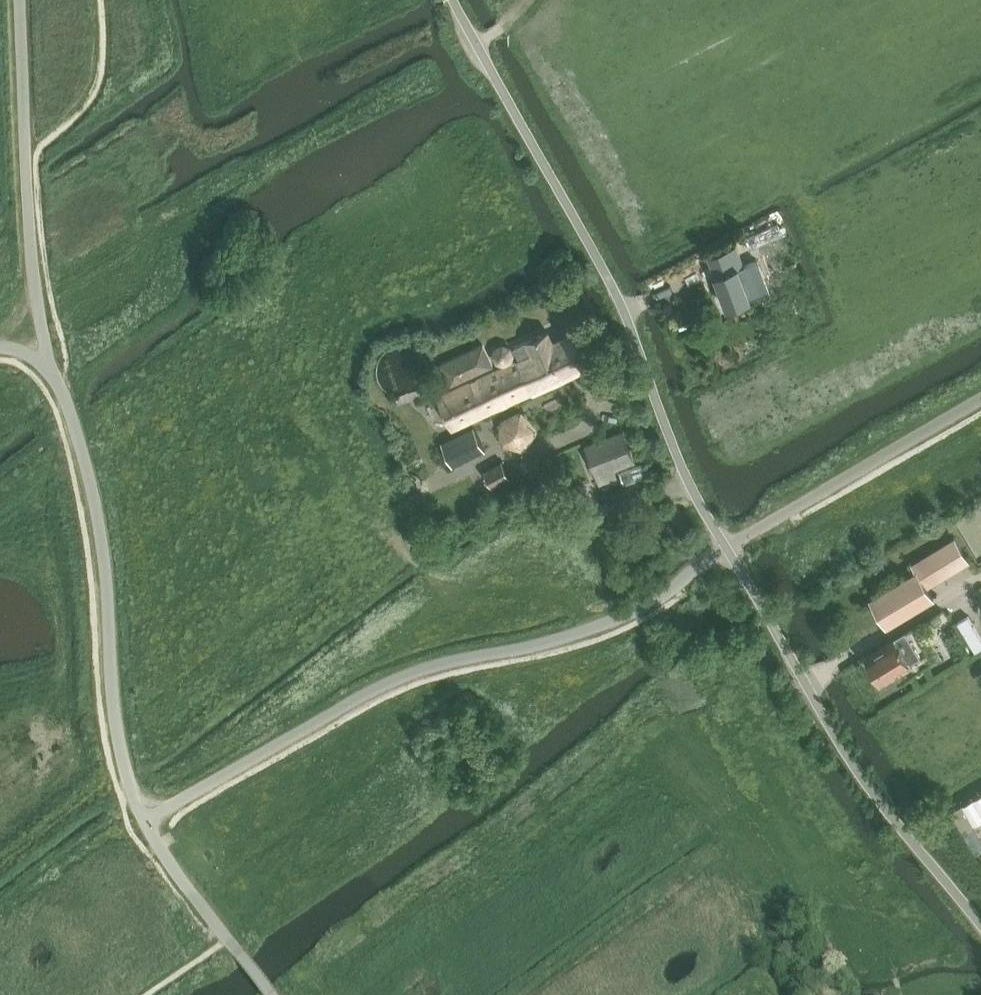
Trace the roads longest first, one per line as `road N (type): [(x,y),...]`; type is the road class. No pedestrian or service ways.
road 1 (unclassified): [(727,547),(690,484),(625,311),(453,0)]
road 2 (unclassified): [(727,547),(852,768),(980,931)]

